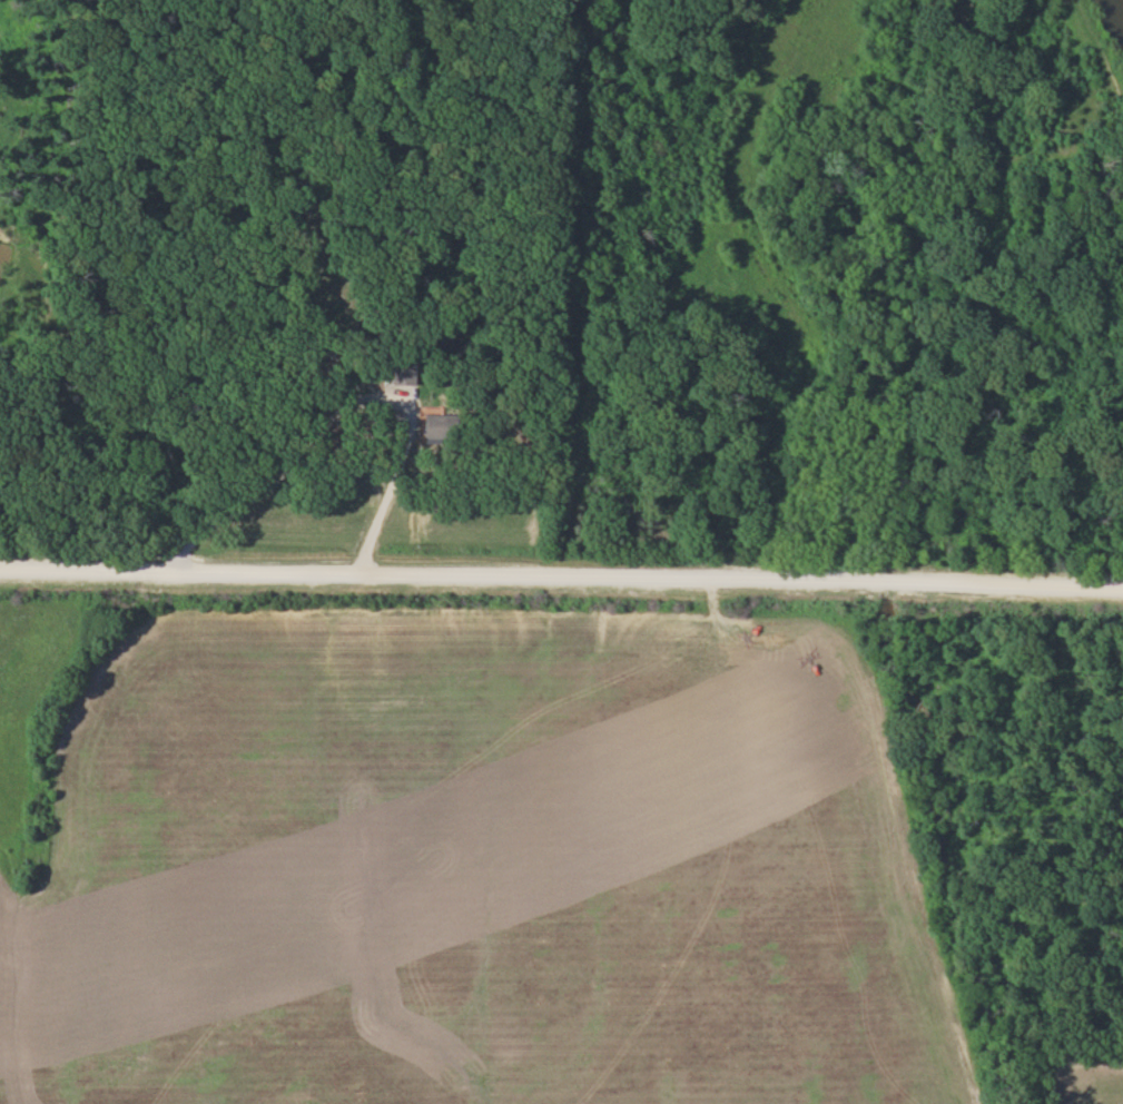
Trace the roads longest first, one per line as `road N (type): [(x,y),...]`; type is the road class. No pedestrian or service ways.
road 1 (residential): [(1122,587),(0,568)]

